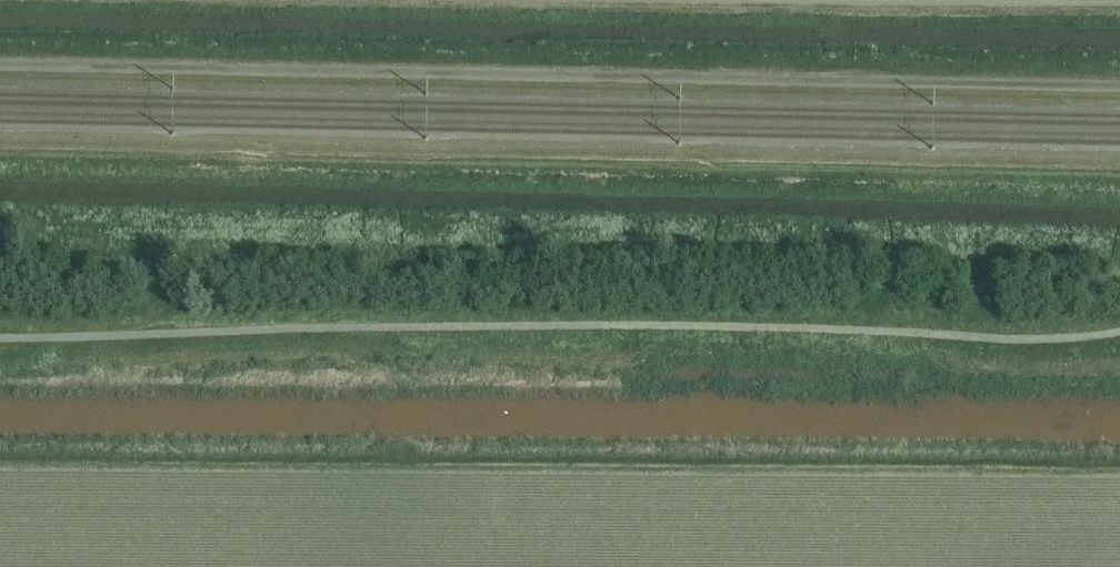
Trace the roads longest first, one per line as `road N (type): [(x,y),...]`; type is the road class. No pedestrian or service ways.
road 1 (track): [(1119,86),(0,65)]
road 2 (track): [(1119,166),(0,146)]

